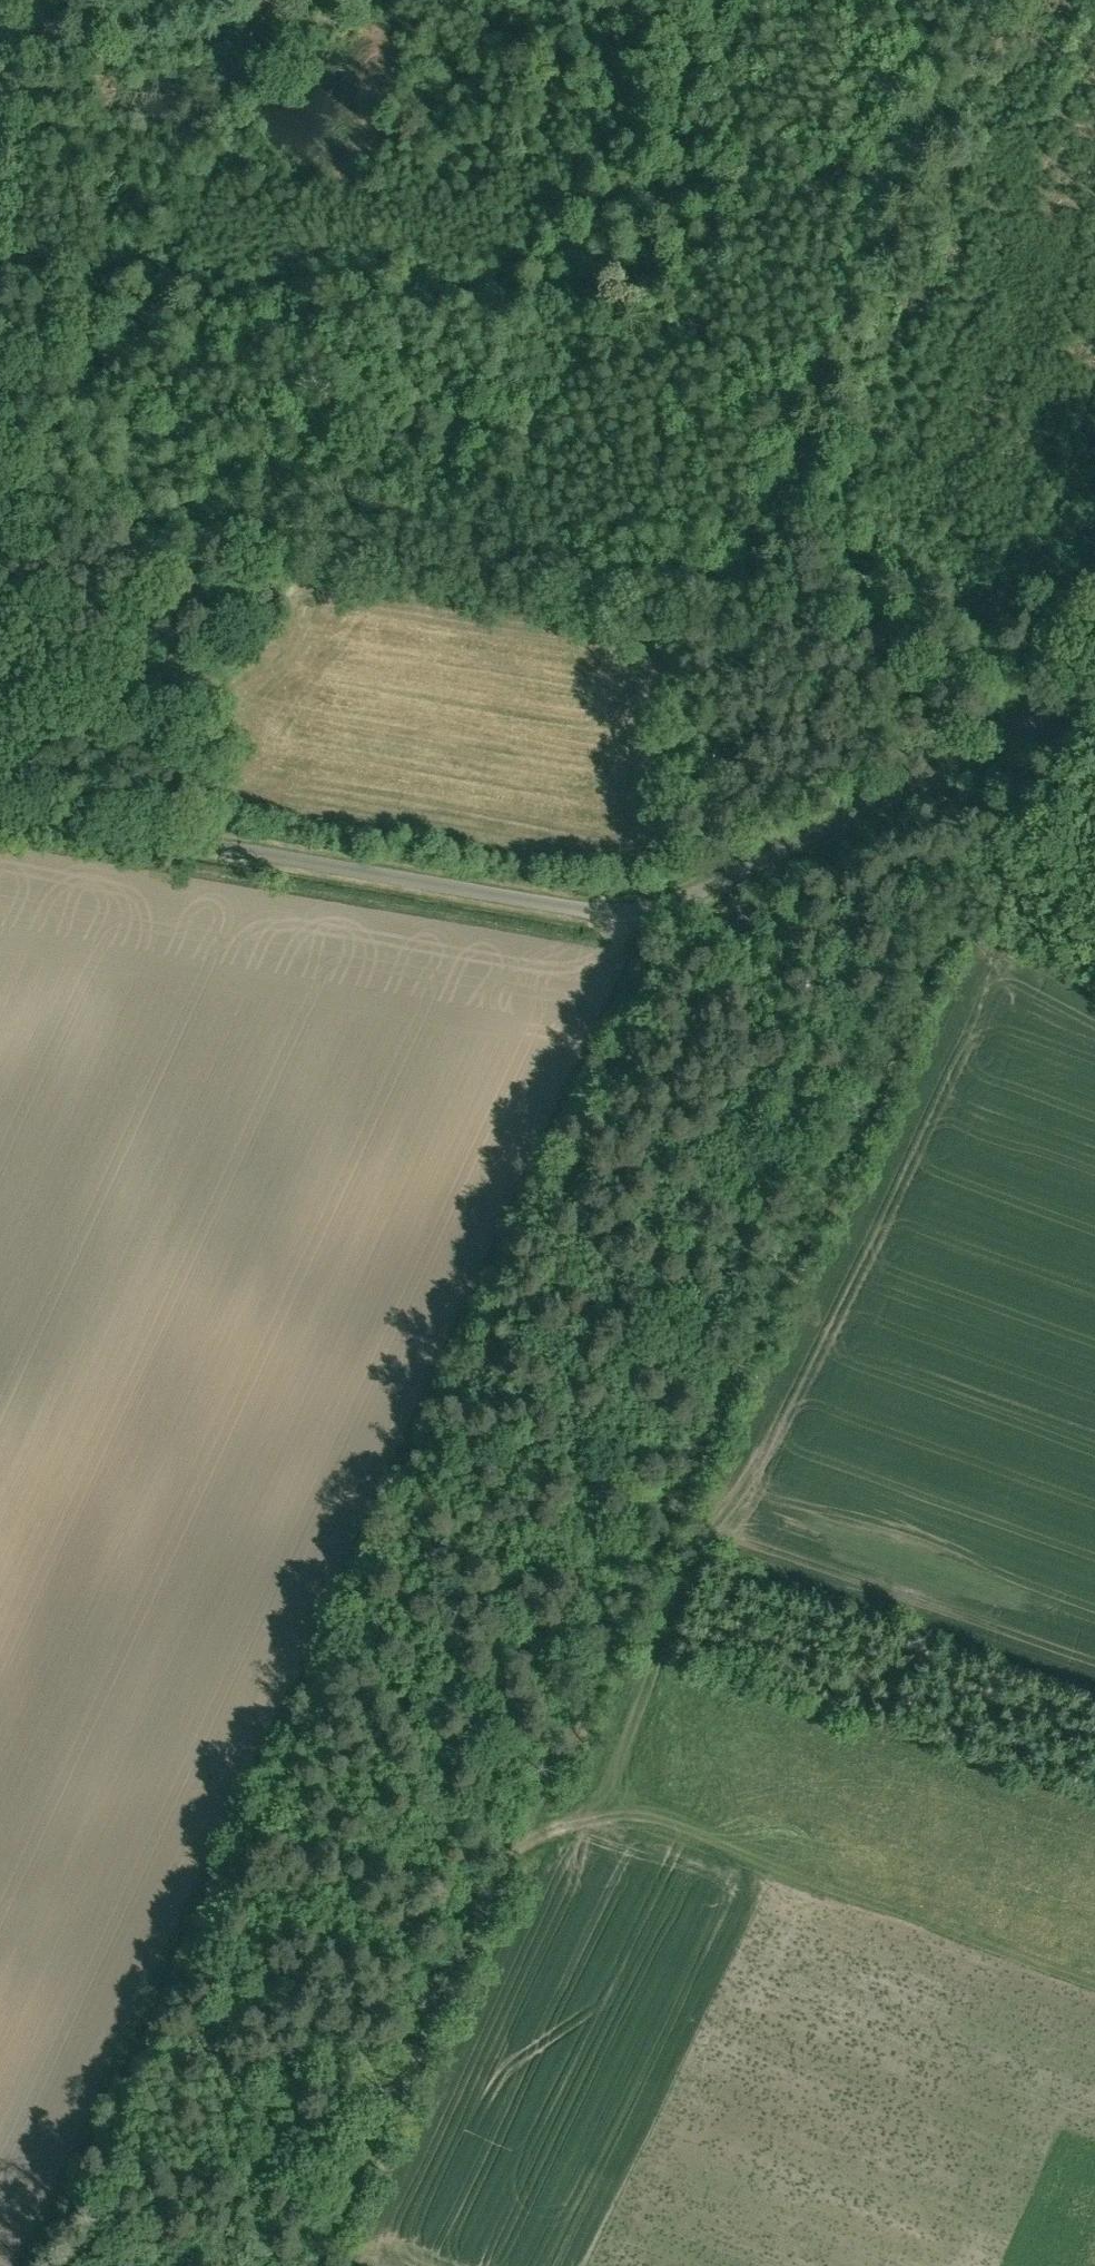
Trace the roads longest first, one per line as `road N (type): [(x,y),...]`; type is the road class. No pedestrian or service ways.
road 1 (track): [(314,2265),(848,1137),(945,948)]
road 2 (residential): [(1094,697),(708,896),(642,916),(0,808)]

